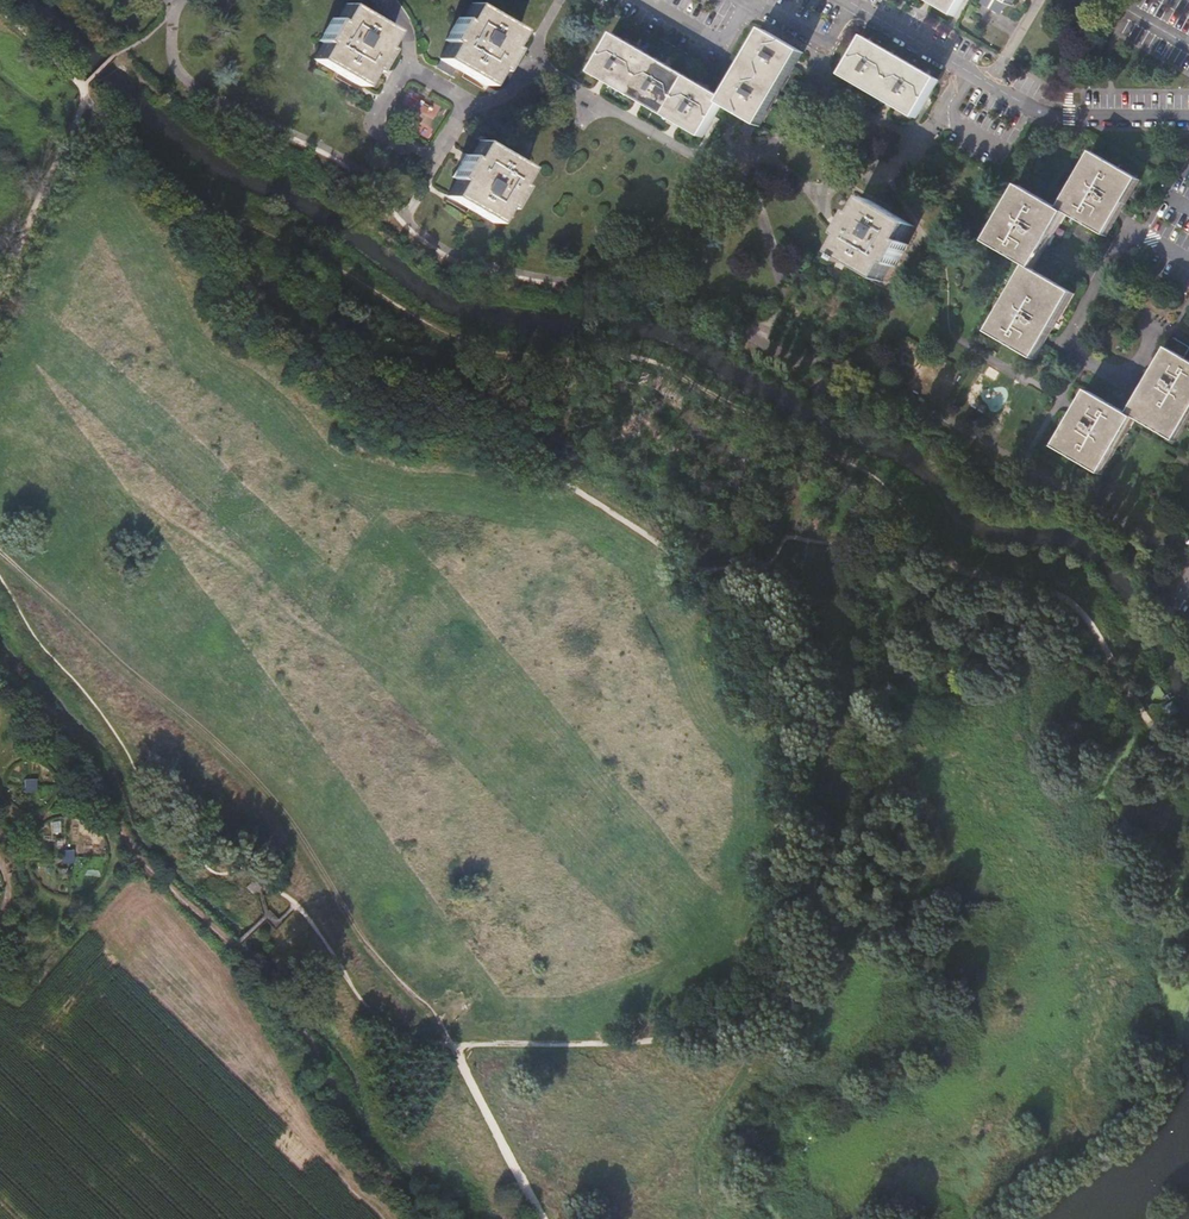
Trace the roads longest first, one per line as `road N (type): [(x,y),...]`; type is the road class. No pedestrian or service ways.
road 1 (track): [(452,1045),(374,959),(262,809),(117,688),(0,560)]
road 2 (residential): [(1188,116),(1069,115),(992,83)]
road 3 (residential): [(992,83),(850,0)]

